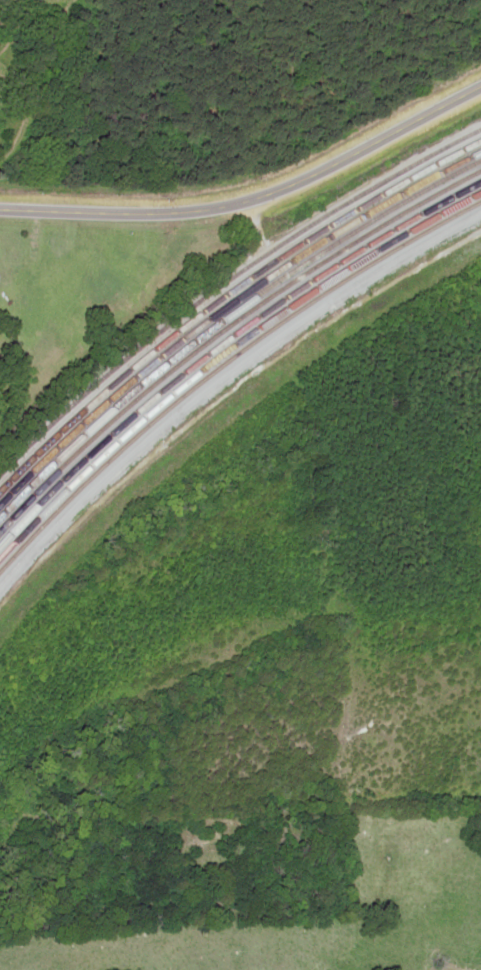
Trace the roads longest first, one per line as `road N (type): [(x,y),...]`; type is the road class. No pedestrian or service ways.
road 1 (tertiary): [(55,210),(222,206),(280,189),(480,86)]

